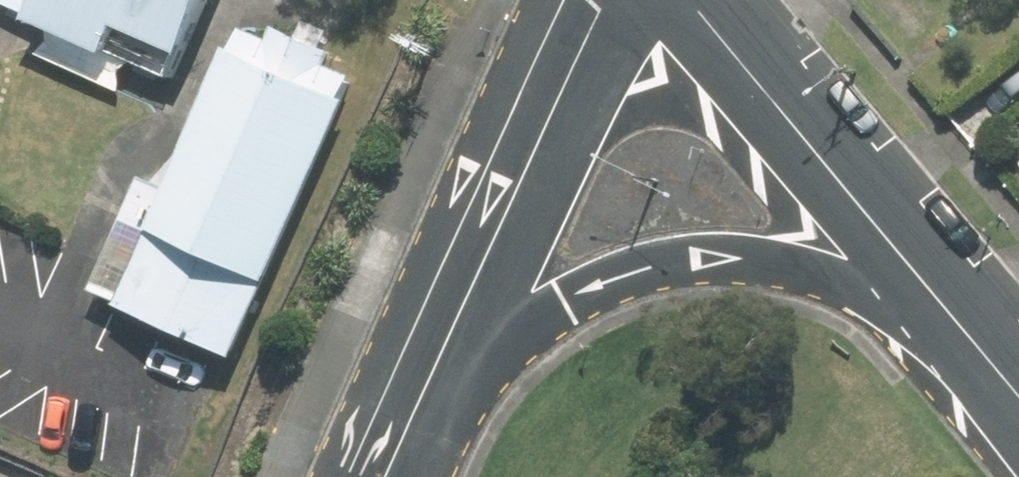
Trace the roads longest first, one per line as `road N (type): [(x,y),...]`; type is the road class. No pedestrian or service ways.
road 1 (tertiary): [(972,338),(799,270),(662,266),(609,281),(523,327),(395,455)]
road 2 (residential): [(395,455),(608,0)]
road 3 (tertiary): [(972,338),(694,0)]

